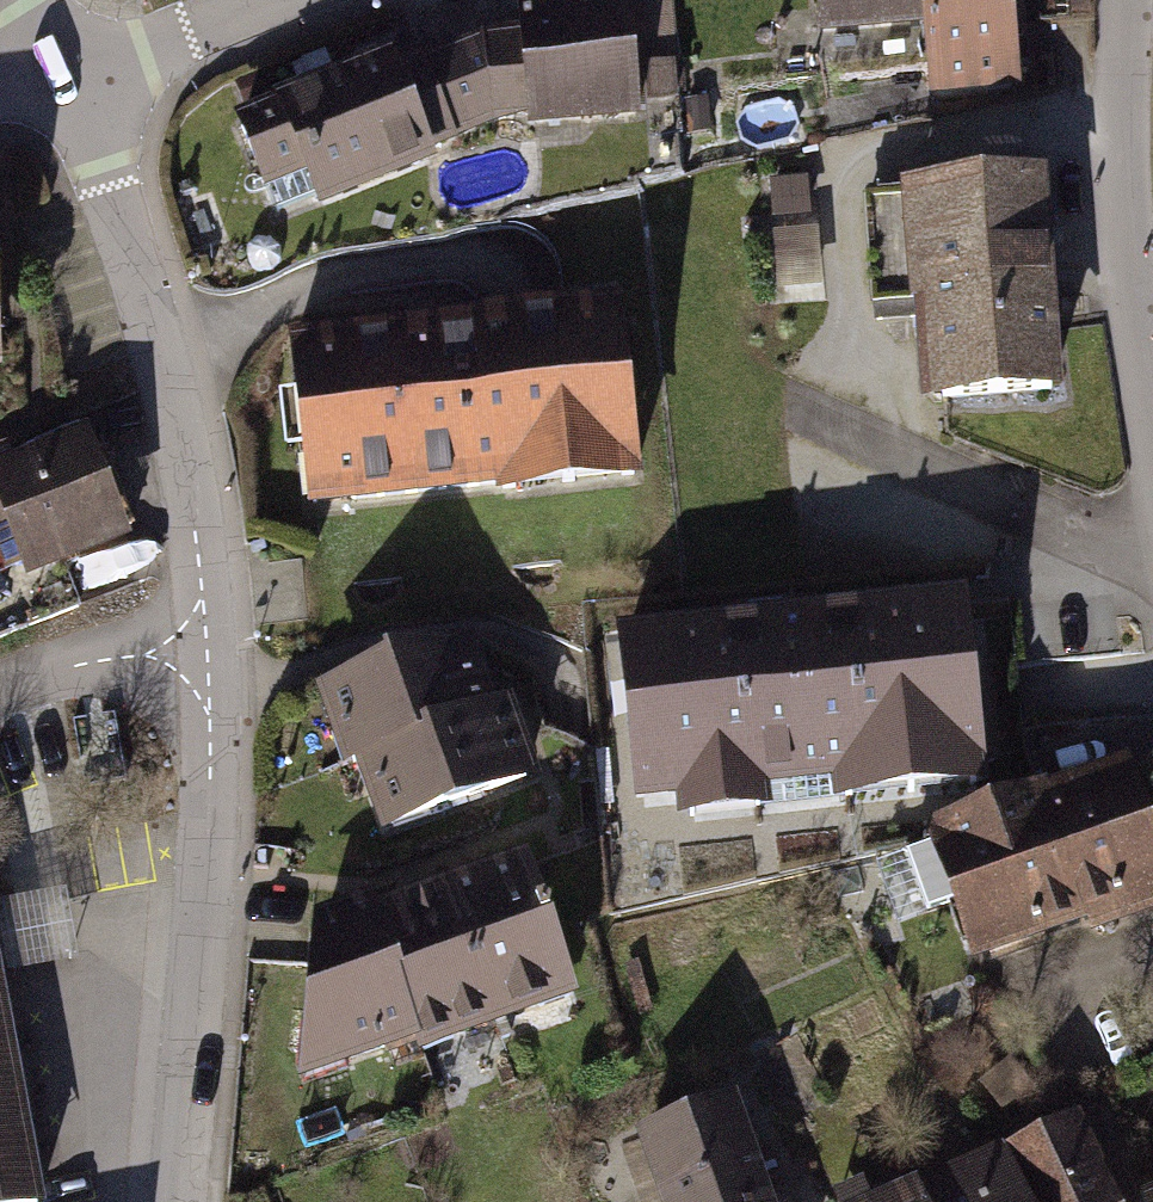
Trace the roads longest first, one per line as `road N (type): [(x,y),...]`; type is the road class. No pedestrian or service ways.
road 1 (residential): [(213,637),(171,383),(64,81)]
road 2 (residential): [(186,1201),(213,874),(213,637)]
road 3 (residential): [(1152,436),(1126,255),(1124,0)]
road 4 (residential): [(270,0),(64,81)]
road 5 (residential): [(213,637),(0,687)]

